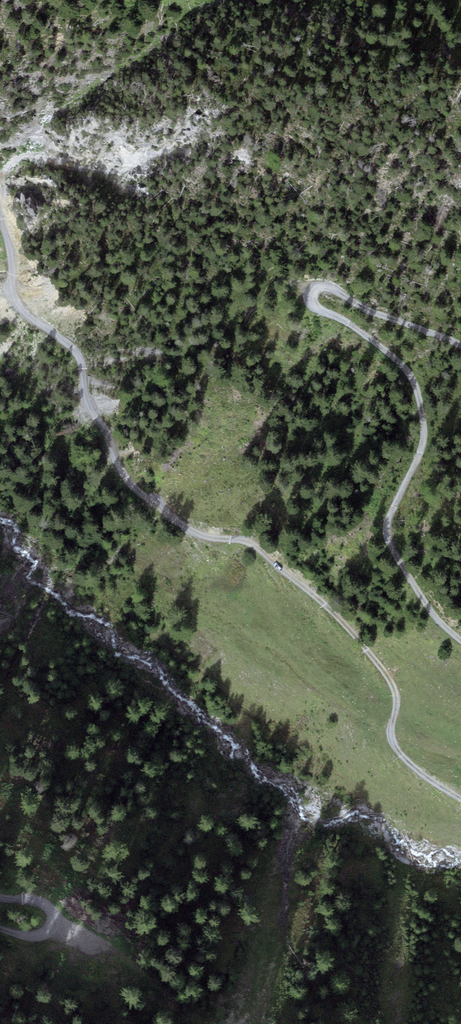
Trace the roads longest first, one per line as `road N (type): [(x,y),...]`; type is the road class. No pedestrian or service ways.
road 1 (track): [(0,204),(11,293),(84,368),(85,400),(138,493),(187,529),(248,542),(327,606),(395,690),(390,737),(404,760),(460,797)]
road 2 (track): [(460,640),(431,613),(386,536),(420,450),(416,386),(393,356),(308,297),(326,284),(460,348)]
road 3 (track): [(56,922),(111,949),(156,987),(209,1015)]
road 4 (track): [(0,897),(36,899),(56,922),(35,936),(0,929)]

